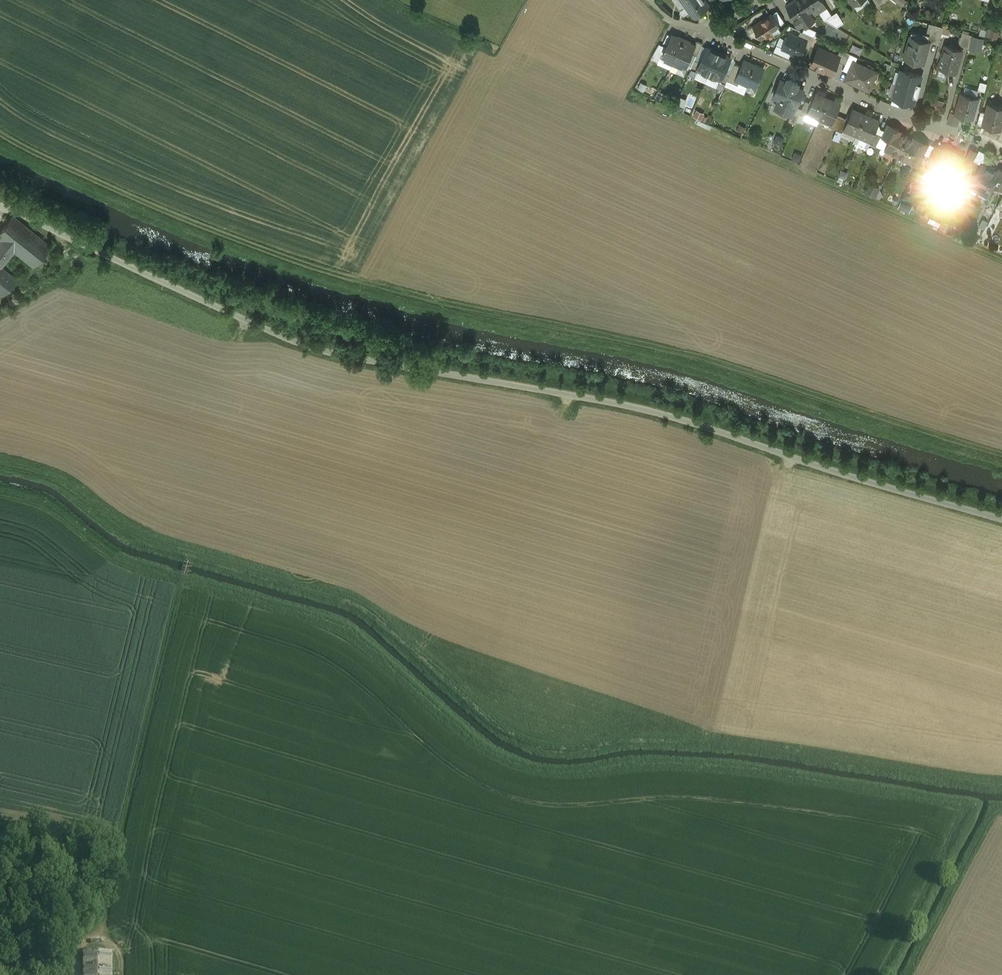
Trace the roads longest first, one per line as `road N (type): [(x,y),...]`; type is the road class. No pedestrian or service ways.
road 1 (unclassified): [(1001,518),(857,479),(663,409),(331,351),(0,201)]
road 2 (residential): [(1001,151),(714,33)]

